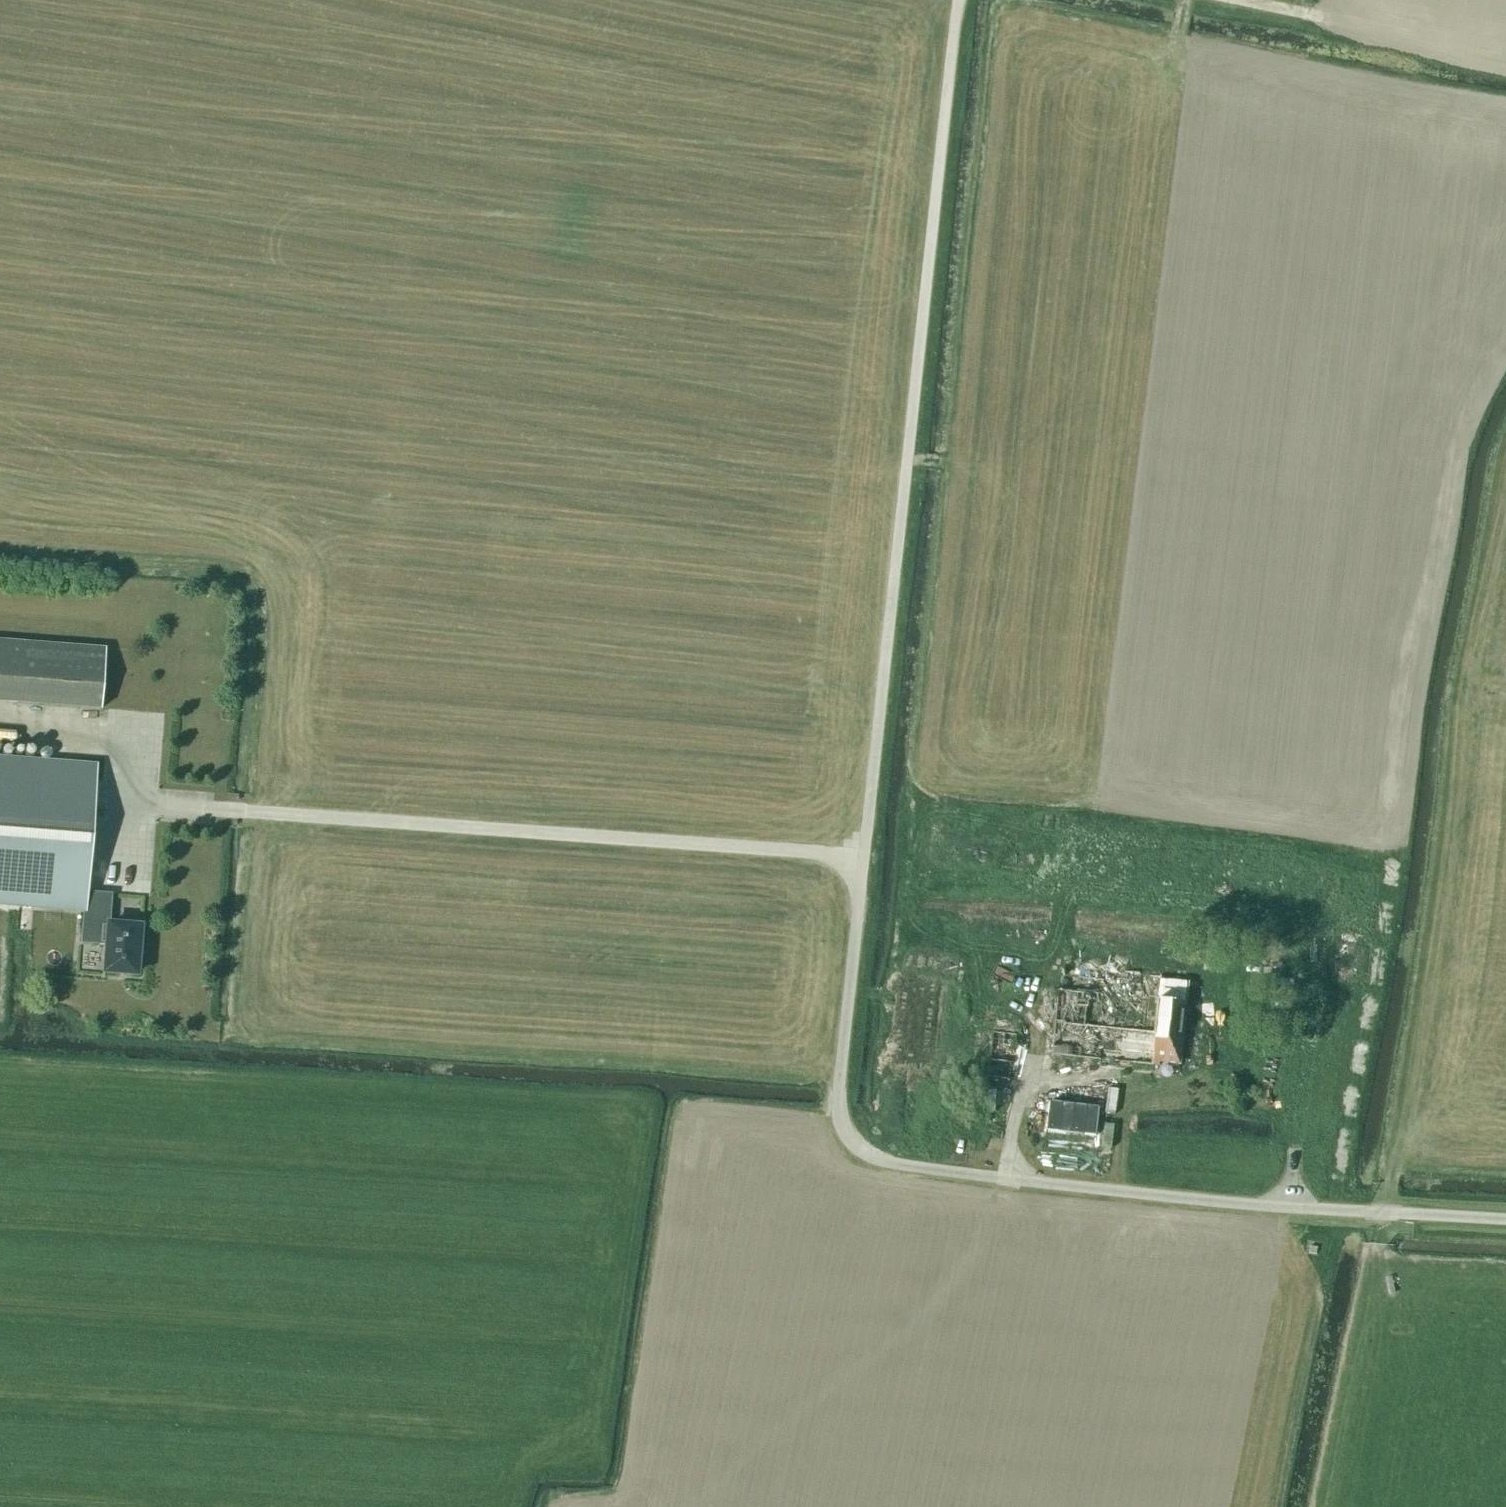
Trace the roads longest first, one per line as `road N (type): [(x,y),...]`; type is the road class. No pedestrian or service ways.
road 1 (unclassified): [(1505,1220),(1008,1182),(881,1162),(859,1151),(839,1116),(839,1080),(863,857)]

